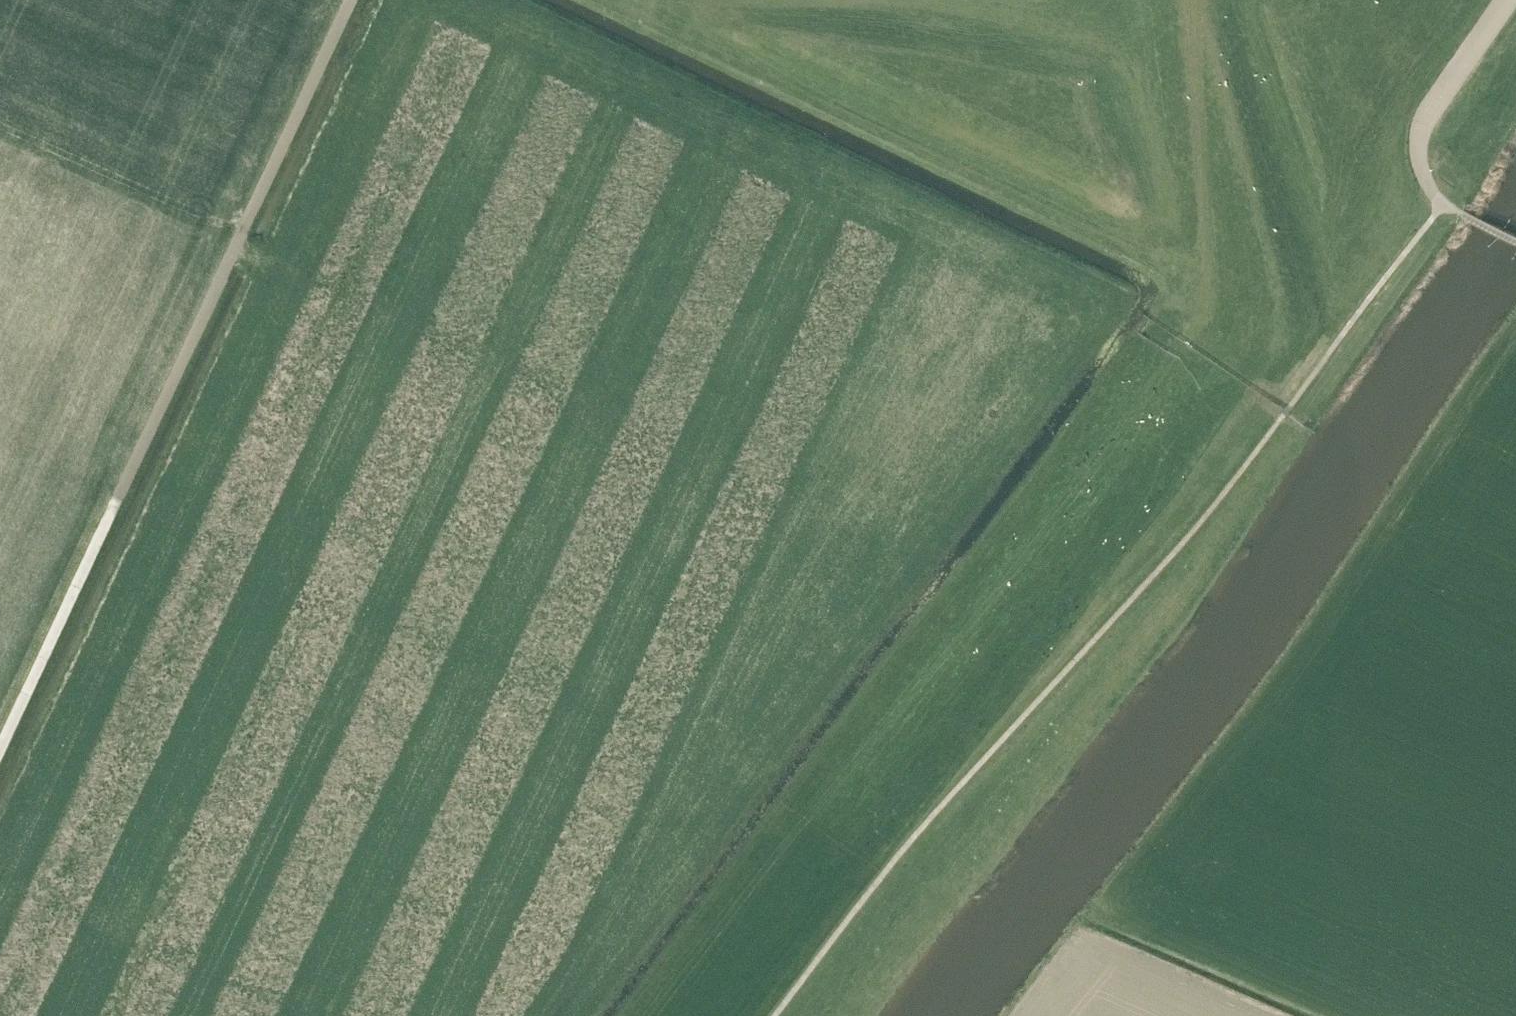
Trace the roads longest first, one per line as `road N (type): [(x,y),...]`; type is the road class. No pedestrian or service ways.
road 1 (track): [(0,733),(345,0)]

